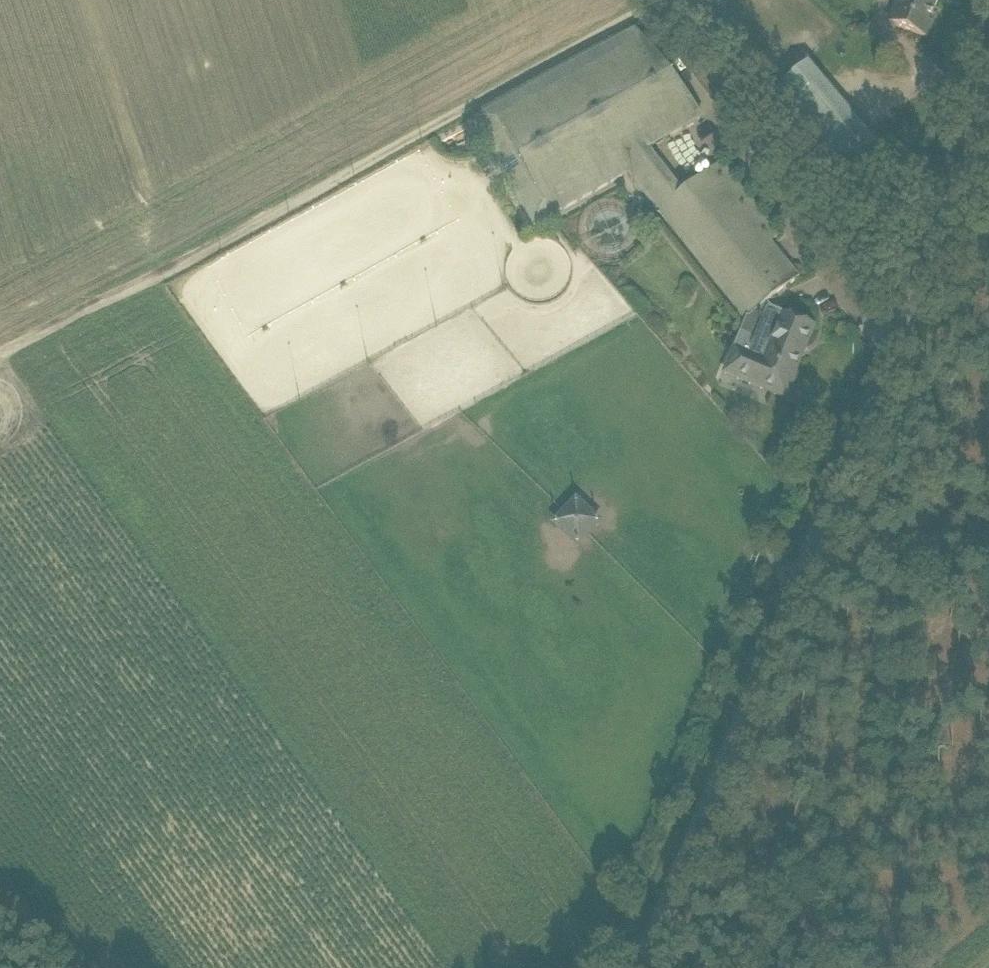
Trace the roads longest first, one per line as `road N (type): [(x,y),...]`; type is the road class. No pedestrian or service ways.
road 1 (unclassified): [(633,967),(988,116)]
road 2 (track): [(0,364),(649,0)]

